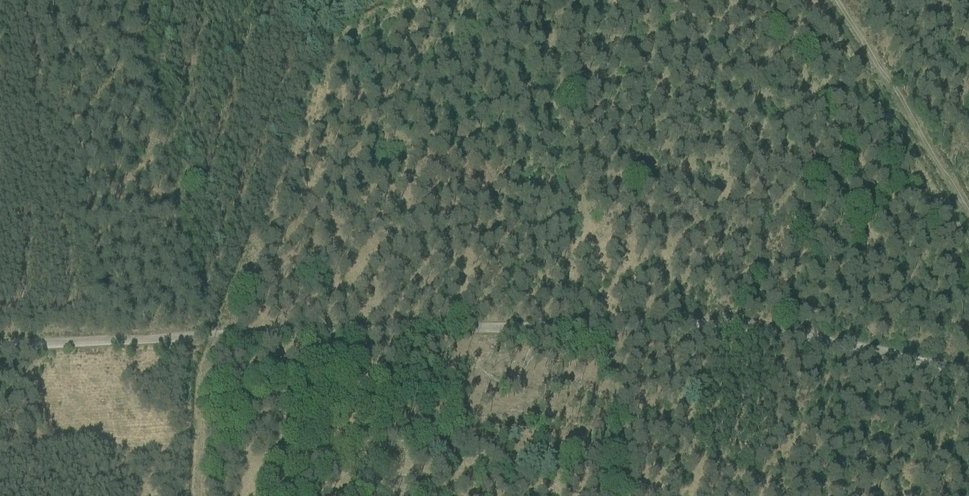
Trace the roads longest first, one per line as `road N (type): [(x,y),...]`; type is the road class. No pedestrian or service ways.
road 1 (track): [(968,372),(689,320),(0,349)]
road 2 (track): [(831,0),(968,222)]
road 3 (track): [(620,495),(607,323)]

